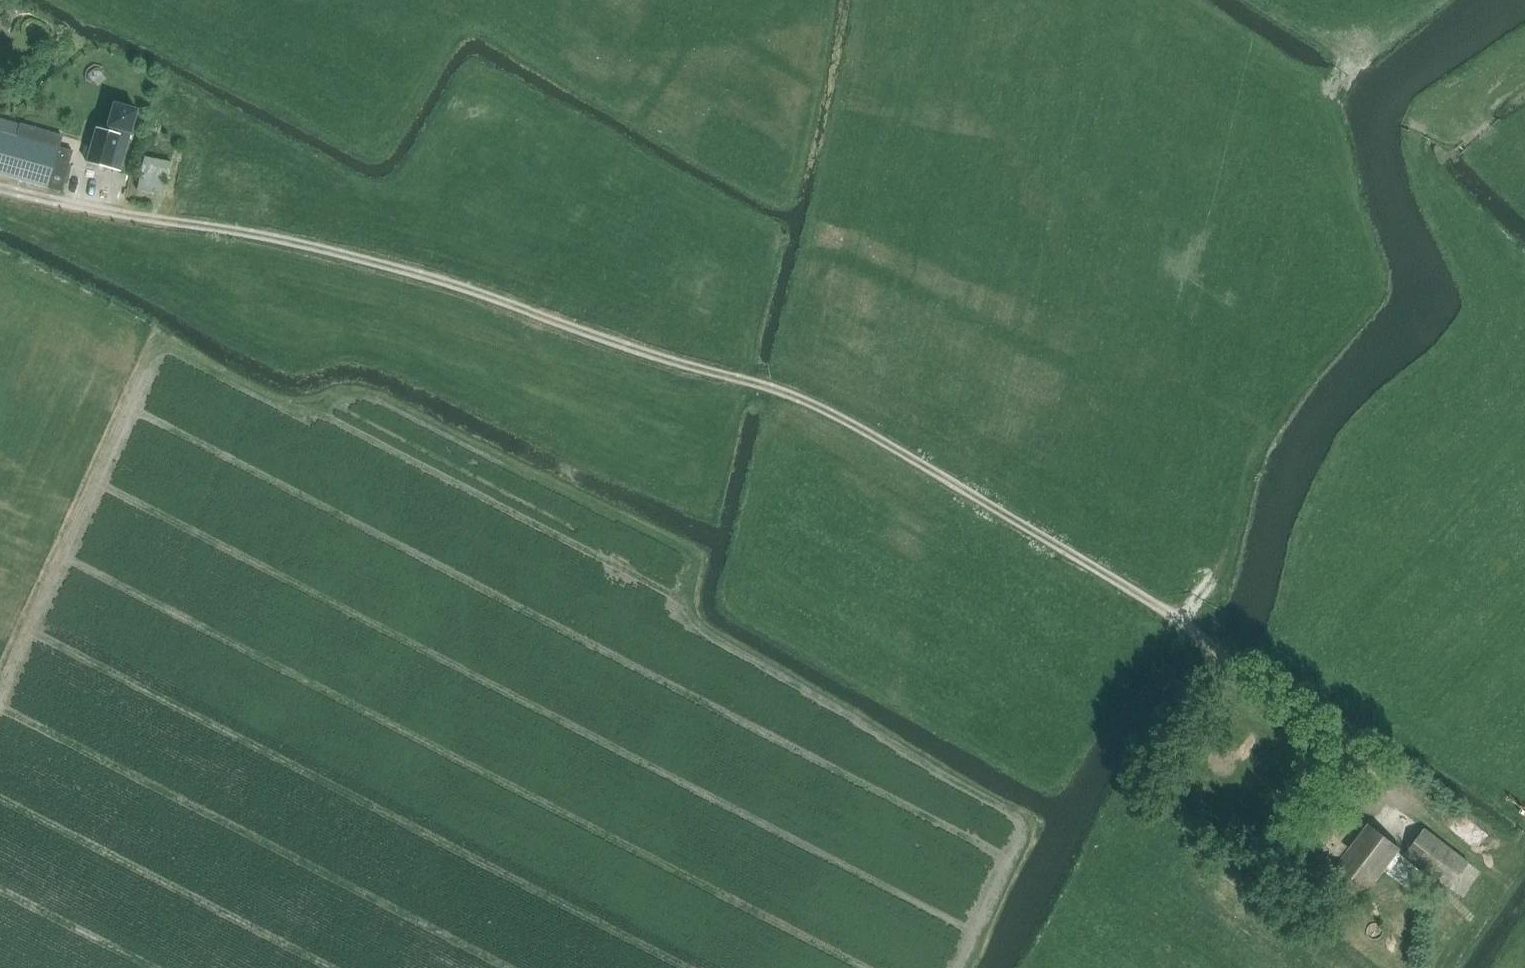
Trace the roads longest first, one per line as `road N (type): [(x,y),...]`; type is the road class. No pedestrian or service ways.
road 1 (track): [(1242,424),(1222,559),(1182,621)]
road 2 (track): [(1397,775),(1243,671)]

